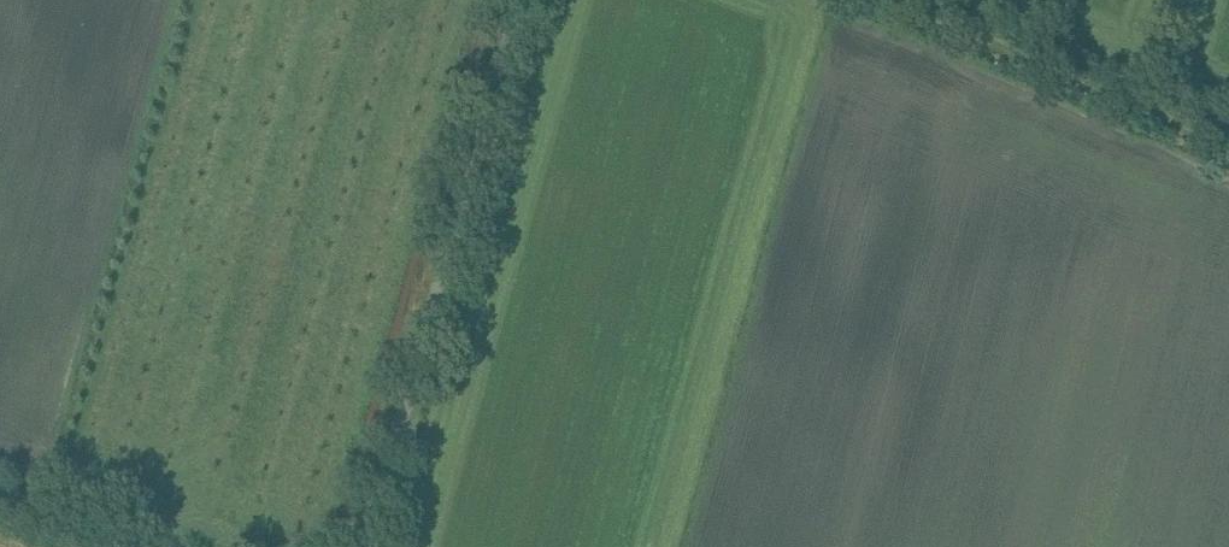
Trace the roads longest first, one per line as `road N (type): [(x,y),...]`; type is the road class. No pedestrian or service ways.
road 1 (unclassified): [(366,546),(517,0)]
road 2 (track): [(906,0),(1228,134)]
road 3 (track): [(114,546),(0,500)]

